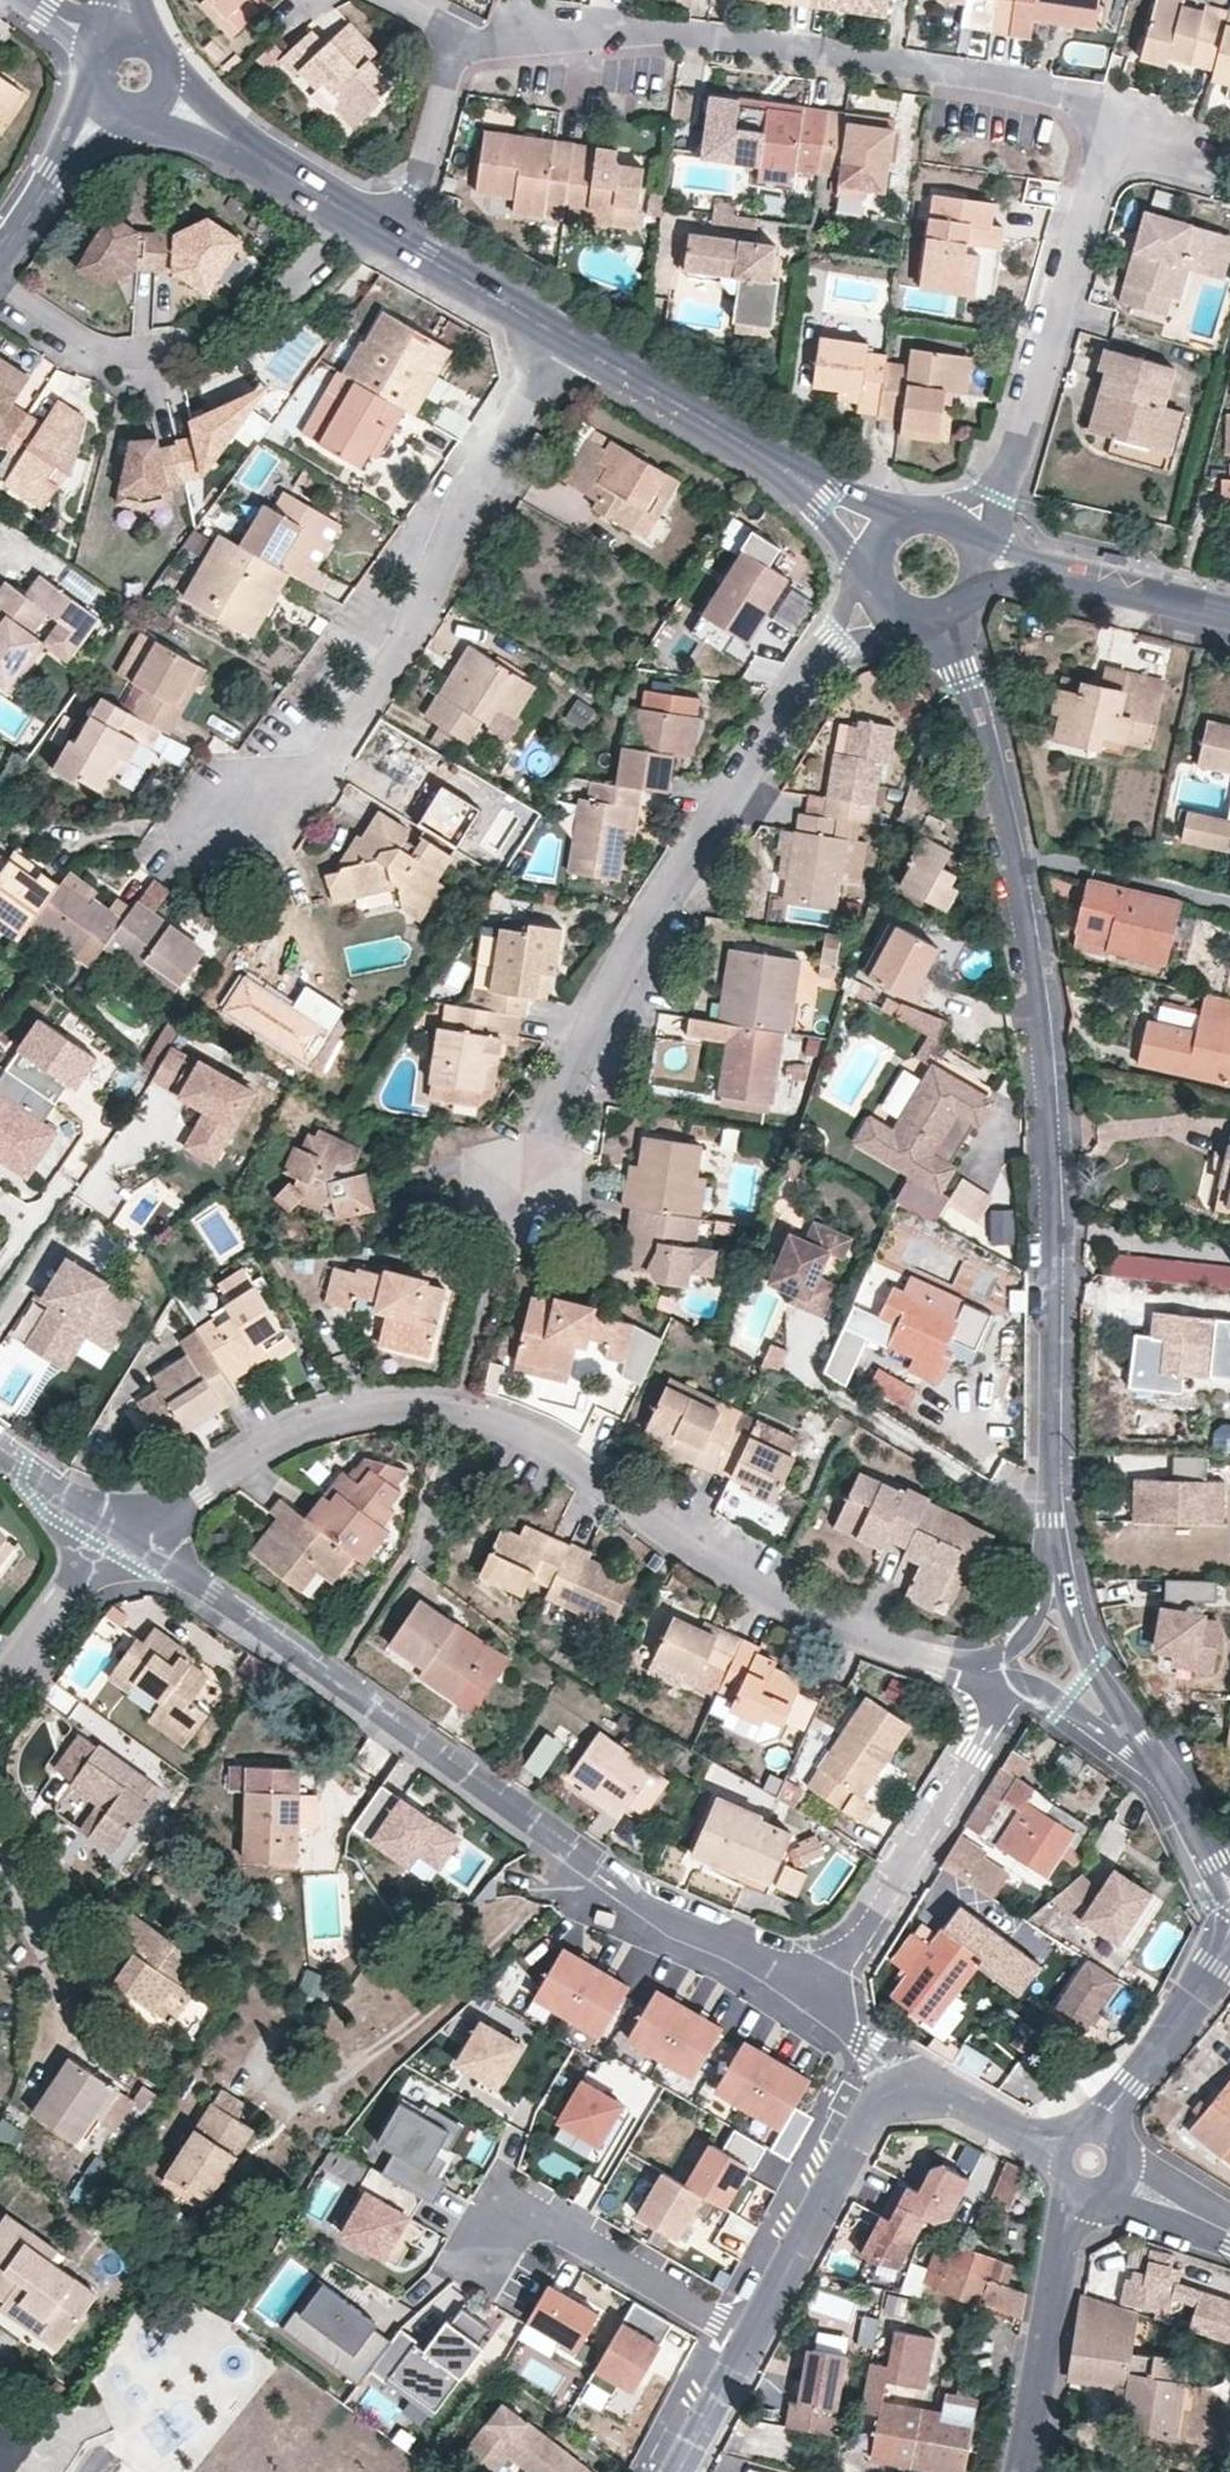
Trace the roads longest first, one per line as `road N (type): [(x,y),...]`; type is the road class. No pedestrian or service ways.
road 1 (residential): [(455,51),(681,39),(1056,94),(1096,117),(1099,173),(1018,456),(962,529)]
road 2 (residential): [(944,615),(1003,816),(1038,1015),(1048,1126),(1055,1570)]
road 3 (residential): [(120,1530),(279,1440),(336,1418),(394,1408),(460,1412),(564,1453),(704,1559),(794,1609),(980,1671)]
road 4 (residential): [(823,1997),(620,1890),(120,1530)]
road 5 (residential): [(515,1182),(548,1139),(619,969),(814,662),(853,621),(890,601)]
road 6 (residential): [(196,829),(313,777),(407,638),(471,480),(569,334)]
road 7 (residential): [(344,206),(249,330),(164,368),(116,363),(70,344),(0,297)]
road 8 (residential): [(882,543),(797,475),(569,334)]
road 9 (residential): [(823,1997),(1011,1687)]
road 10 (residential): [(750,2333),(511,2197),(476,2257)]
road 11 (residential): [(1019,2471),(1090,2160)]
road 12 (residential): [(750,2333),(867,2121),(903,2090)]
road 13 (residential): [(978,567),(1075,575),(1229,612)]
road 14 (residential): [(1222,1943),(1110,2111),(1090,2160)]
road 15 (residential): [(1055,1570),(1092,1668),(1139,1737),(1144,1760)]
road 16 (residential): [(344,206),(162,98)]
road 17 (residential): [(569,334),(386,229)]
road 18 (residential): [(1090,2160),(942,2088),(903,2090)]
road 19 (residential): [(0,1689),(120,1530)]
road 20 (residential): [(386,229),(427,164),(455,51)]
road 21 (residential): [(0,251),(108,104)]
road 22 (residential): [(1229,2231),(1090,2160)]
road 23 (residential): [(679,2471),(750,2333)]
road 24 (residential): [(1011,1687),(1063,1705),(1144,1760)]
road 25 (residential): [(0,1446),(120,1530)]
road 26 (residential): [(1144,1760),(1220,1873)]
road 27 (residential): [(1055,1570),(1031,1627),(980,1671)]
road 28 (residential): [(823,1997),(903,2090)]

